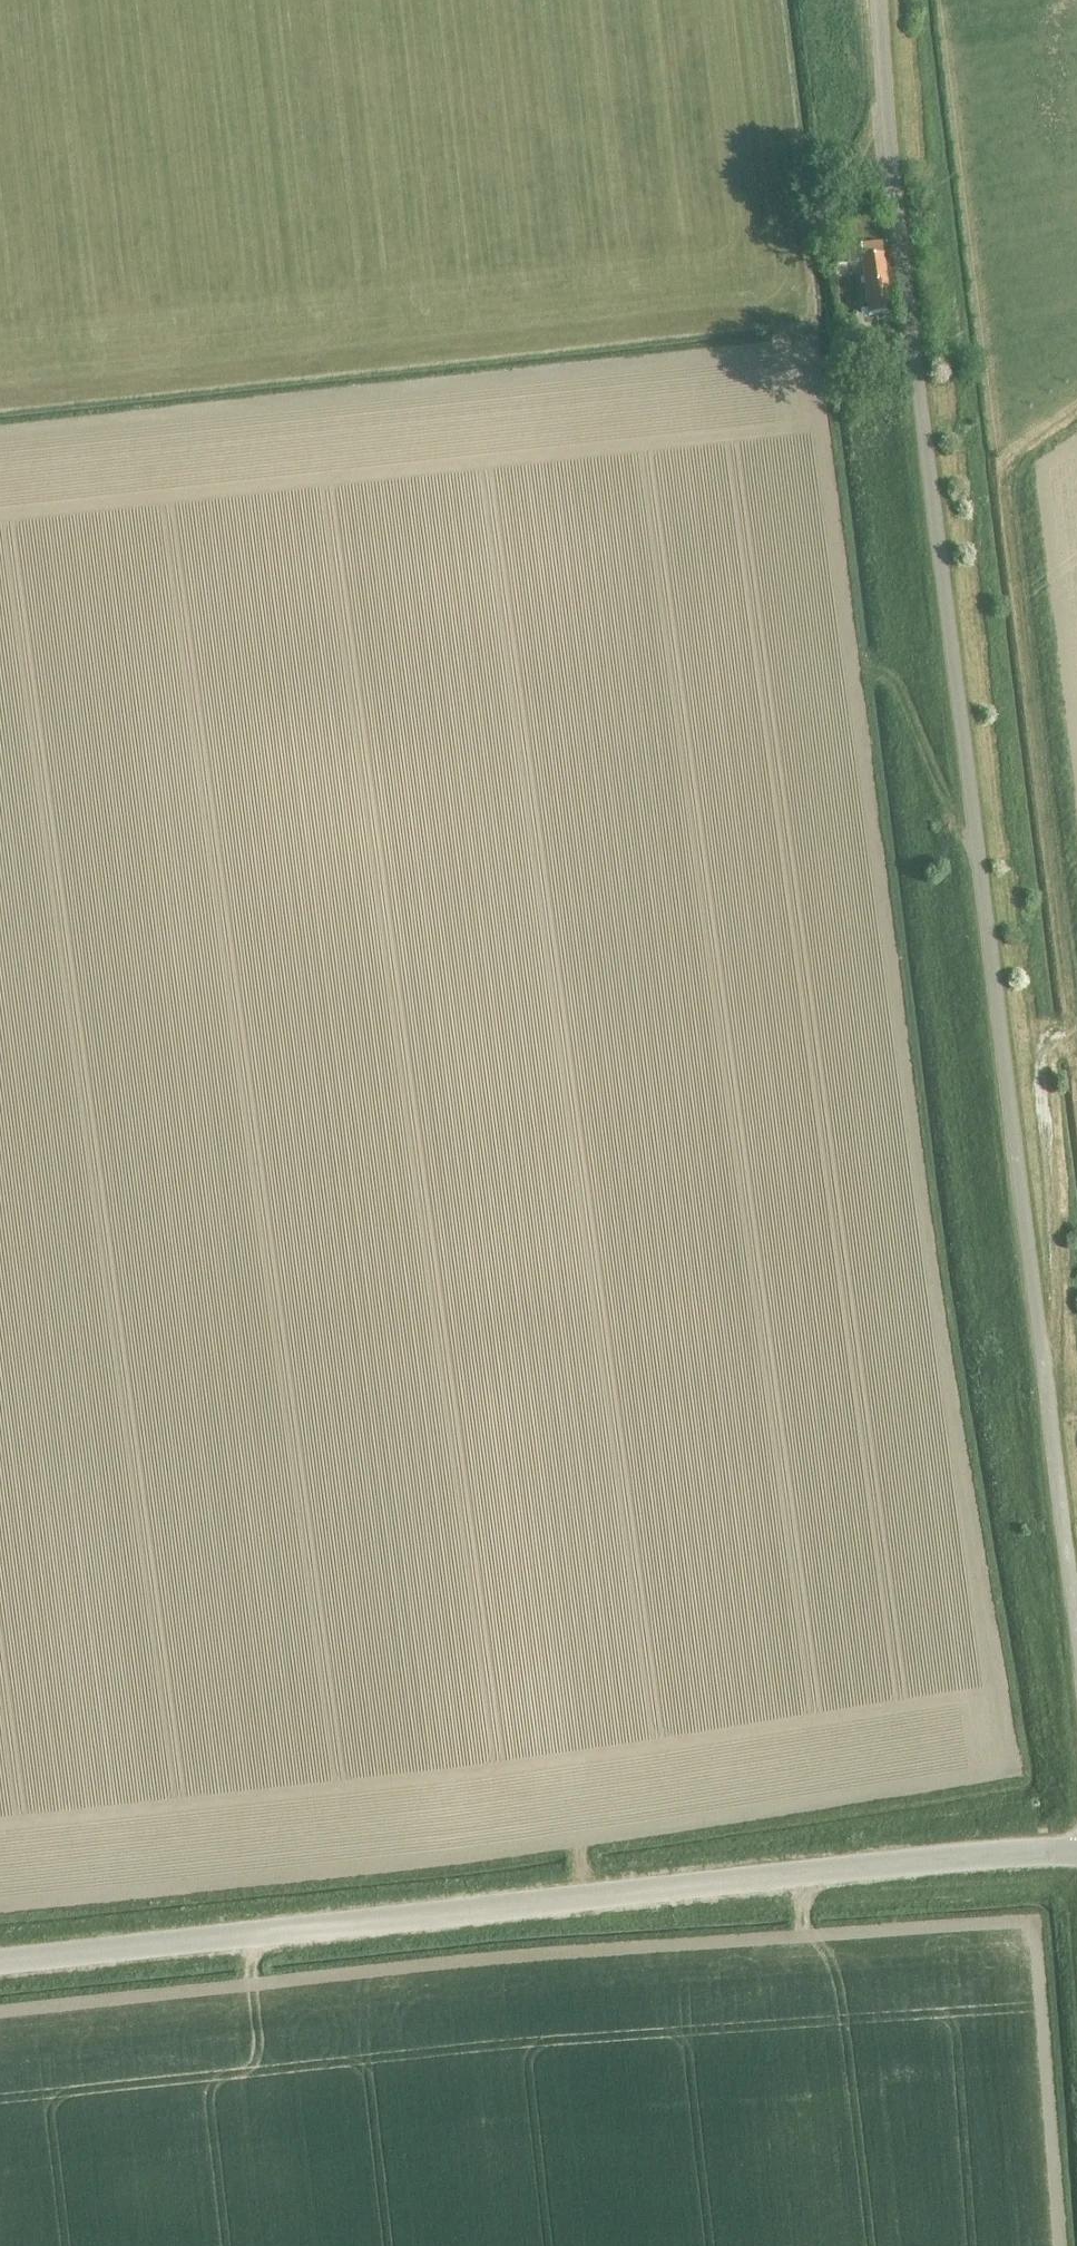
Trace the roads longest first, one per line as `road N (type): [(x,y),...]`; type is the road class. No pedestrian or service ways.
road 1 (unclassified): [(1076,1639),(937,568),(875,0)]
road 2 (unclassified): [(0,1964),(1076,1851)]

